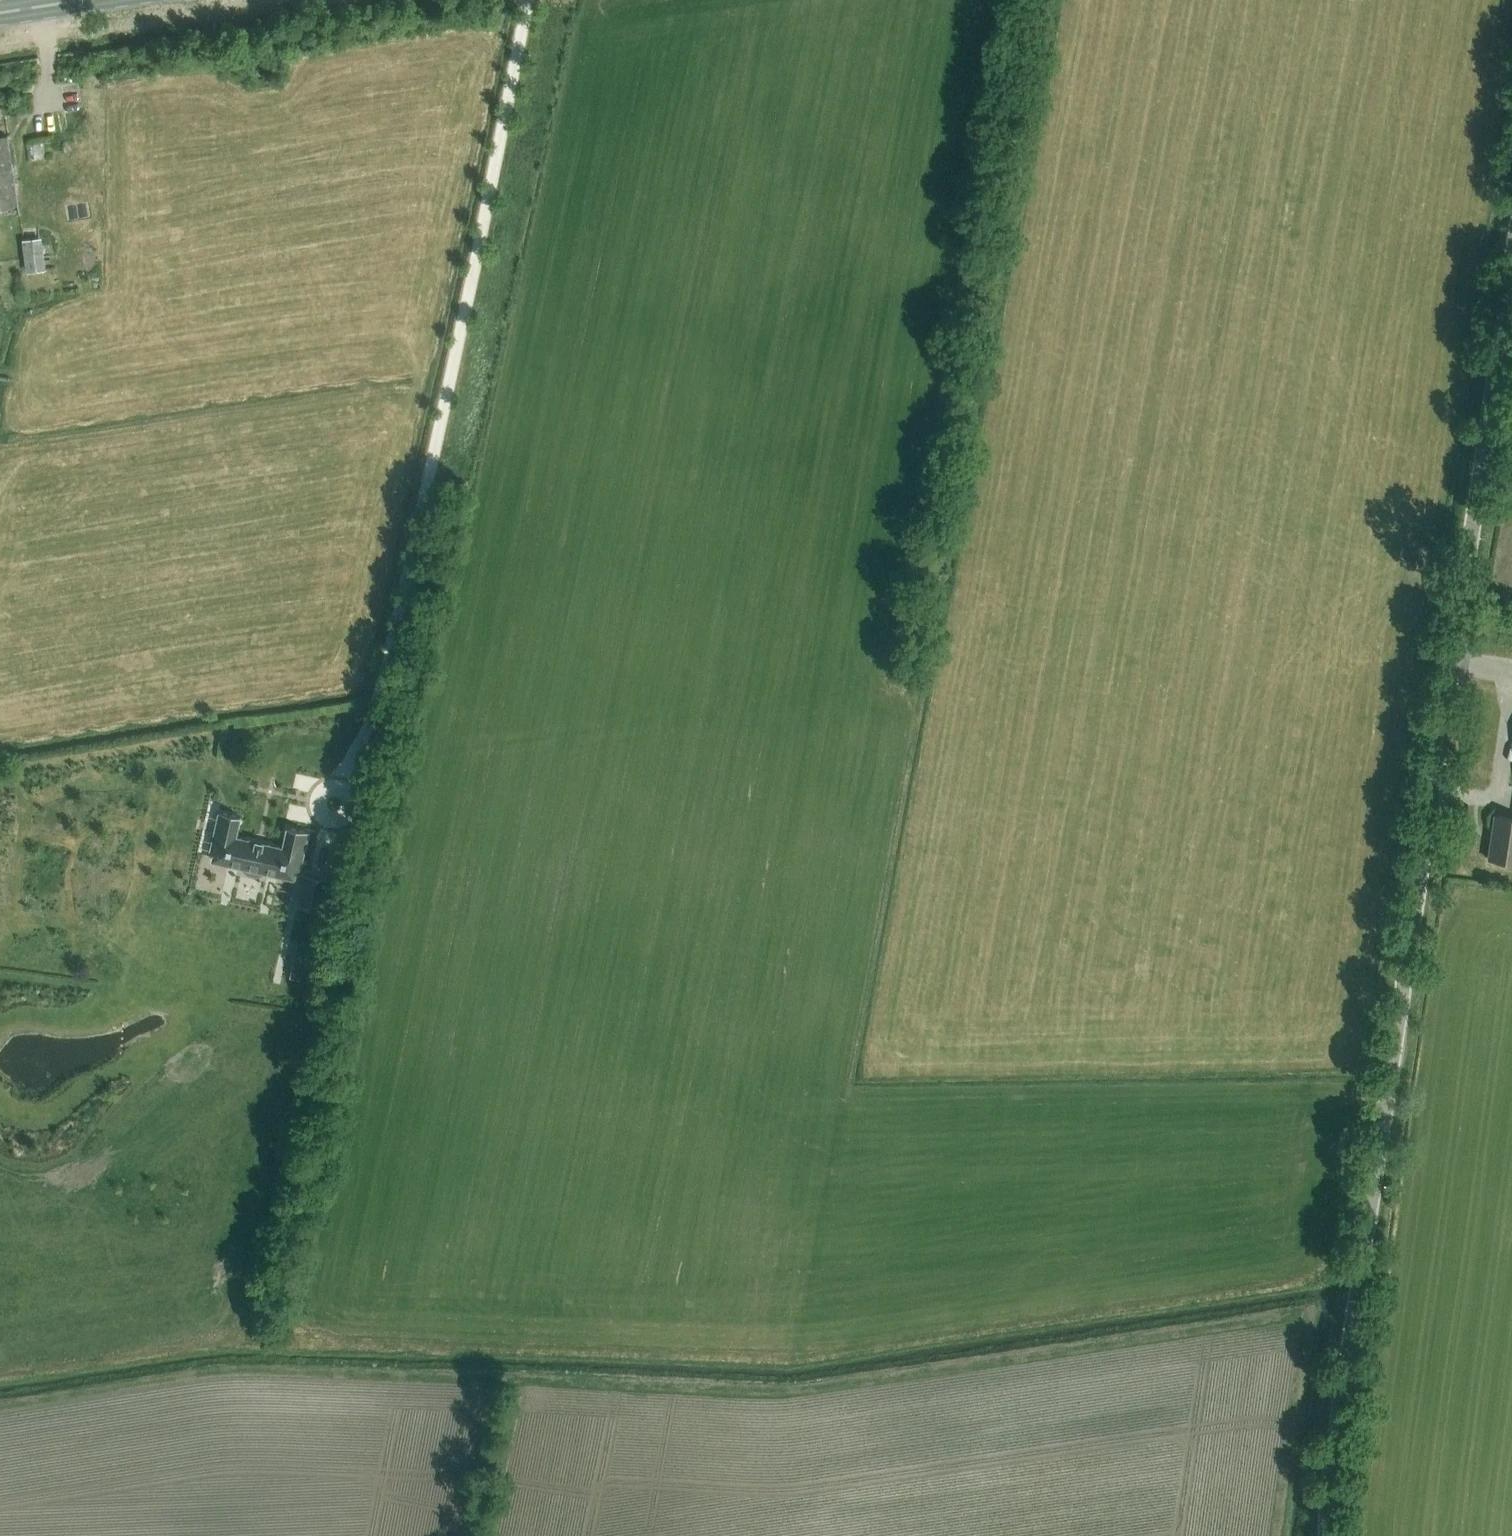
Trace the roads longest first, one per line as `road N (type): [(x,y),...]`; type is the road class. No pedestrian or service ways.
road 1 (unclassified): [(1328,1535),(1329,1476),(1511,261)]

